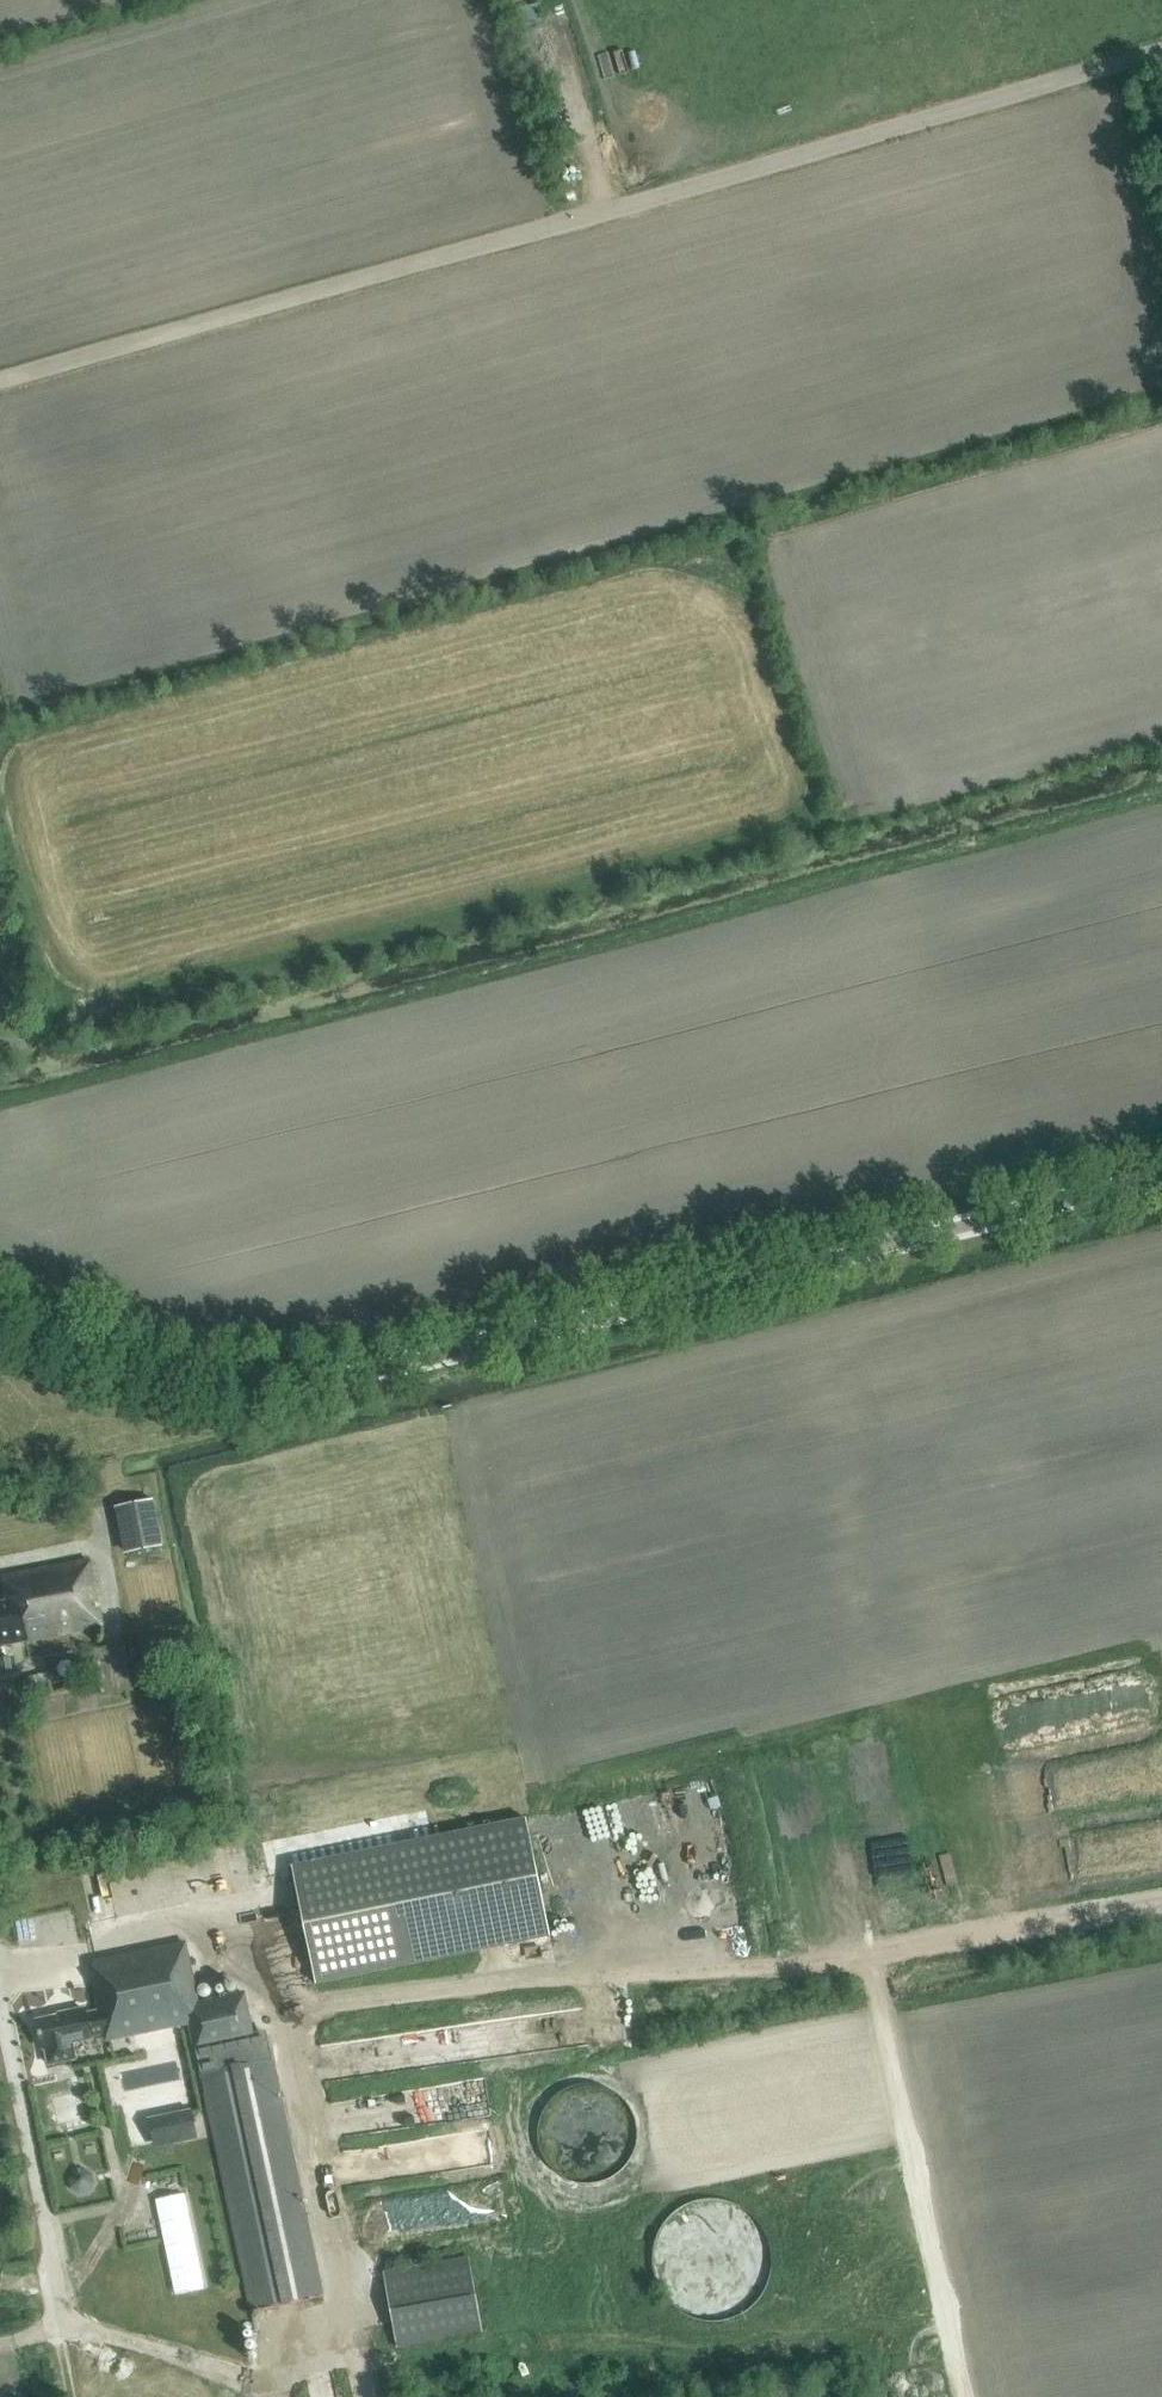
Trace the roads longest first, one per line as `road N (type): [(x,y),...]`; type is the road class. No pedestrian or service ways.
road 1 (unclassified): [(0,383),(1161,49)]
road 2 (tertiary): [(1161,1188),(437,1366),(233,1406),(0,1323)]
road 3 (residential): [(59,2329),(0,2038)]

